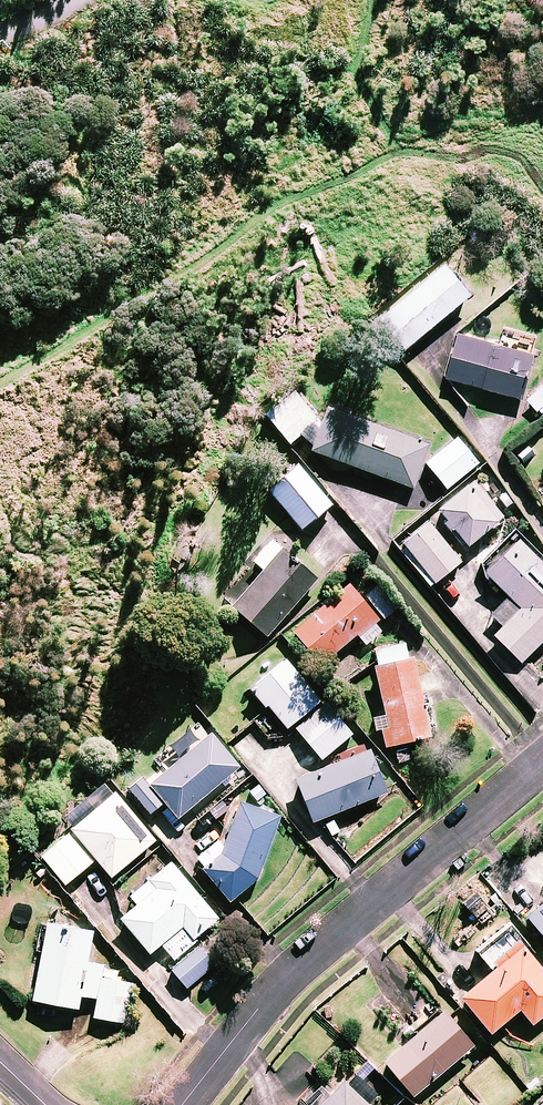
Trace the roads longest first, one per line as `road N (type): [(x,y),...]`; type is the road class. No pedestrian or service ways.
road 1 (residential): [(542,760),(314,946),(180,1104)]

